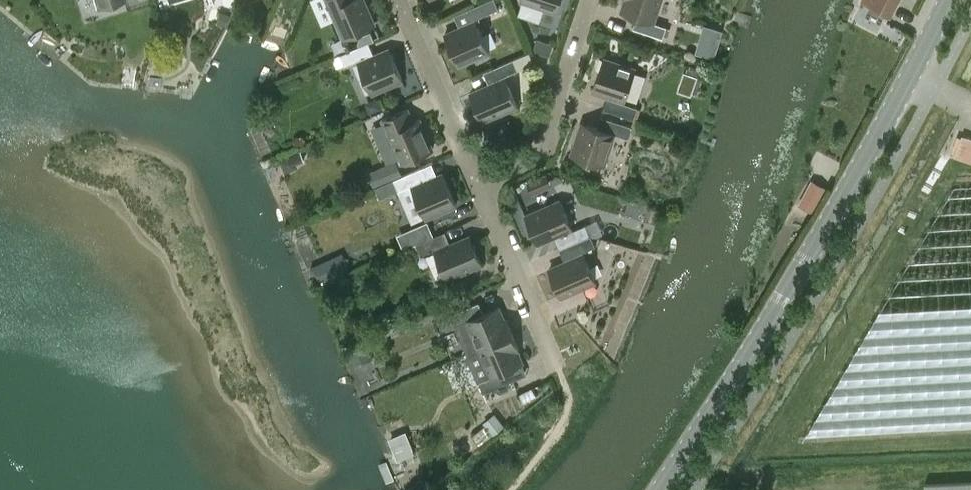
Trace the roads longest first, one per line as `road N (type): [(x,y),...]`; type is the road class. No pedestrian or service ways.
road 1 (tertiary): [(951,0),(873,147),(656,489)]
road 2 (residential): [(478,185),(536,158),(590,0)]
road 3 (residential): [(559,369),(478,185)]
road 4 (residential): [(478,185),(401,0)]

